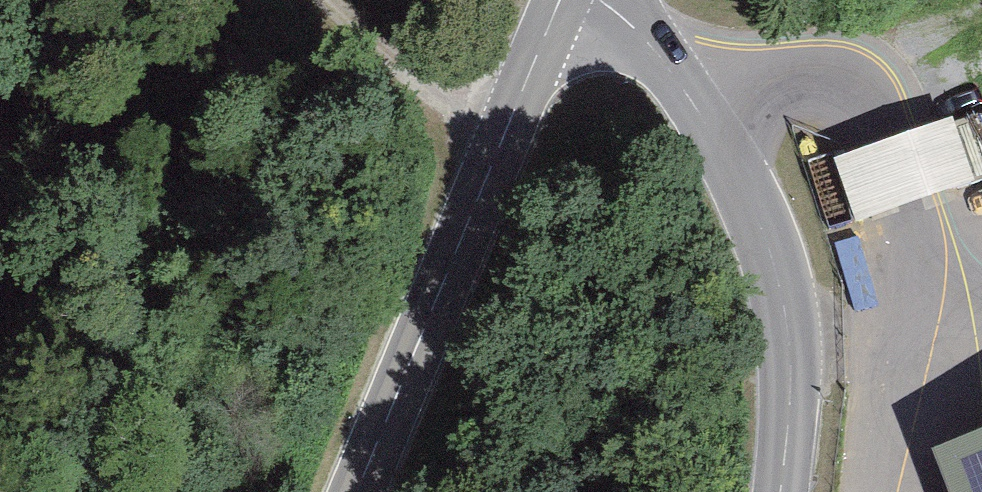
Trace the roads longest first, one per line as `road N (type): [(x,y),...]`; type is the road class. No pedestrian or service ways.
road 1 (tertiary): [(599,0),(679,85),(765,239),(789,340),(780,491)]
road 2 (tertiary): [(357,491),(560,0)]
road 3 (track): [(326,0),(475,133),(500,145)]
road 4 (track): [(825,41),(981,2)]

